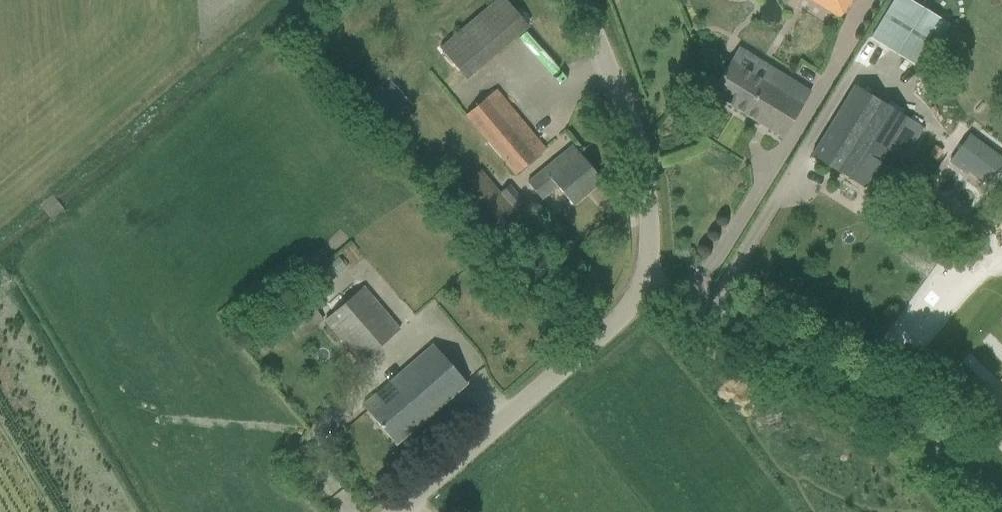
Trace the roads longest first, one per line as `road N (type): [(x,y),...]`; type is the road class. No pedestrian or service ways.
road 1 (unclassified): [(982,511),(918,445),(840,396),(649,301)]
road 2 (unclassified): [(400,511),(649,301)]
road 3 (unclassified): [(649,301),(643,180),(580,0)]

